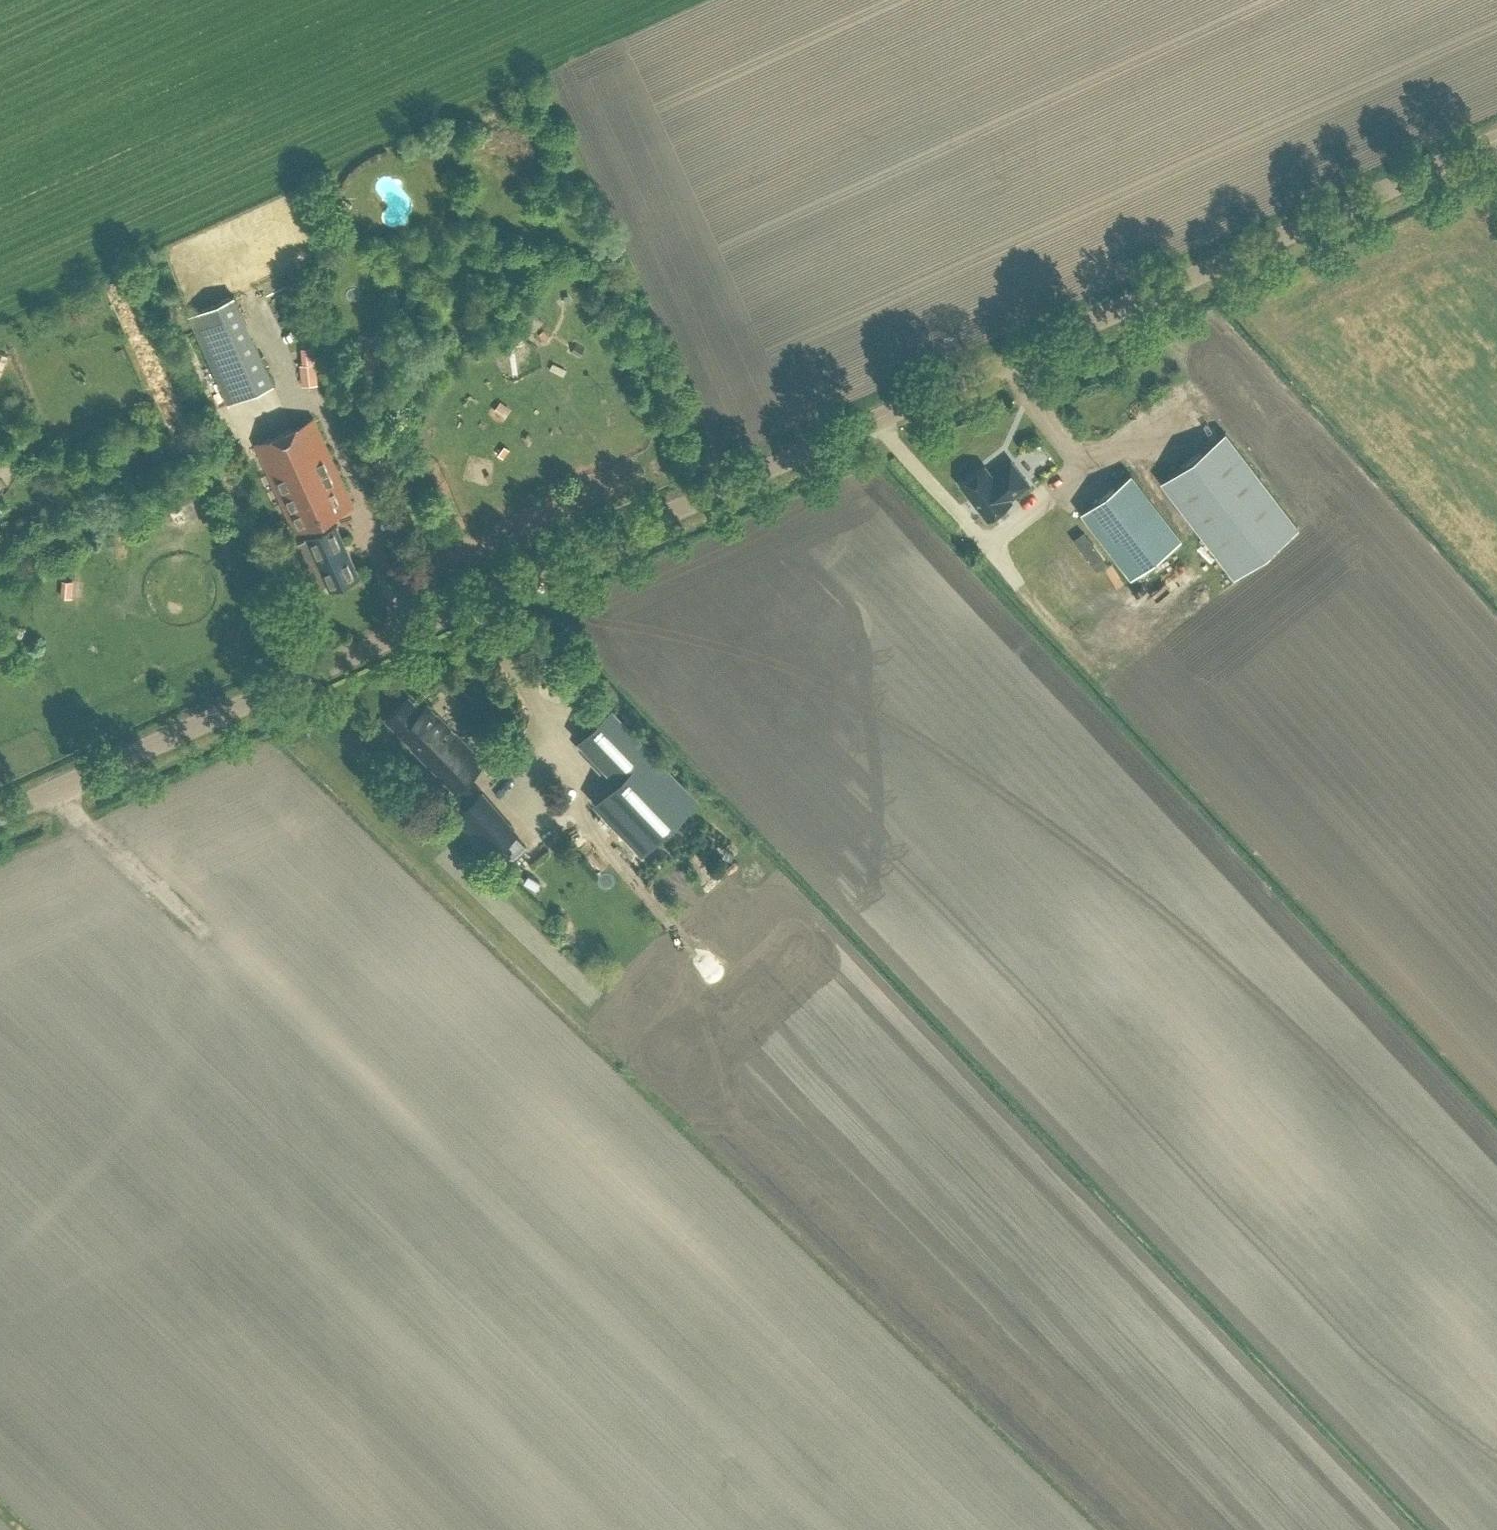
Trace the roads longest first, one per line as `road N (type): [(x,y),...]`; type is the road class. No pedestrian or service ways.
road 1 (tertiary): [(0,809),(1496,134)]

